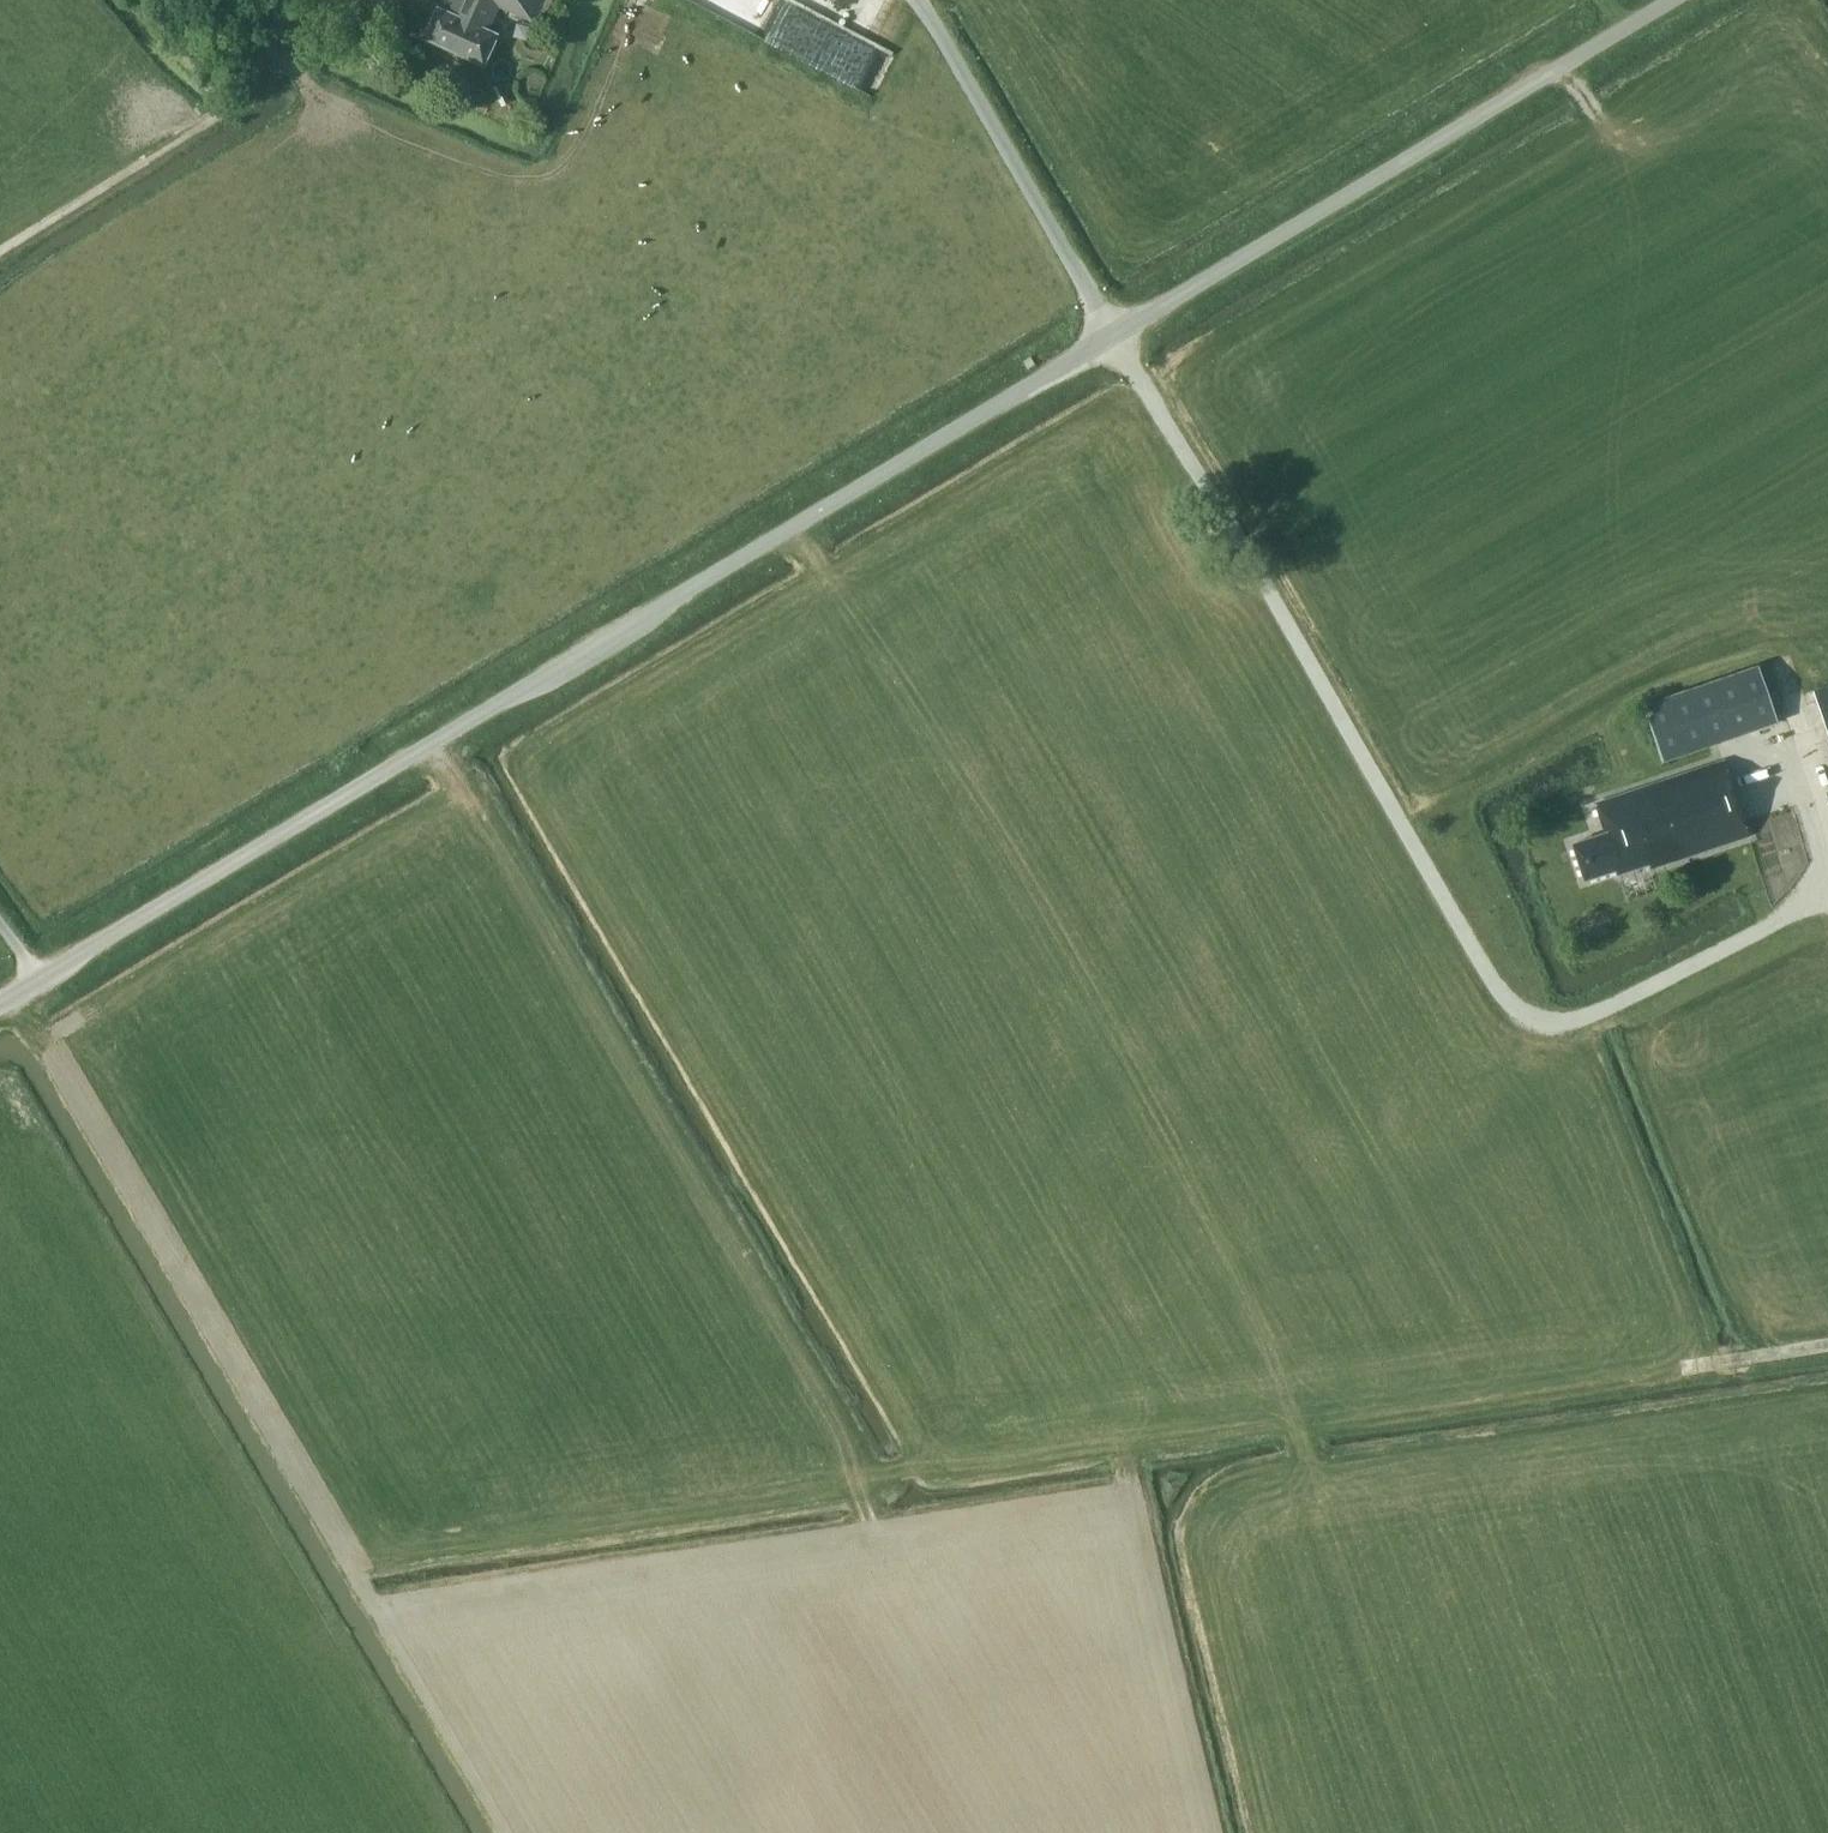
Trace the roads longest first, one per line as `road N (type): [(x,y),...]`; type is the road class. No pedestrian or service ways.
road 1 (unclassified): [(0,1004),(1676,0)]
road 2 (track): [(285,0),(240,102),(0,254)]
road 3 (track): [(1827,1344),(1682,1368)]

